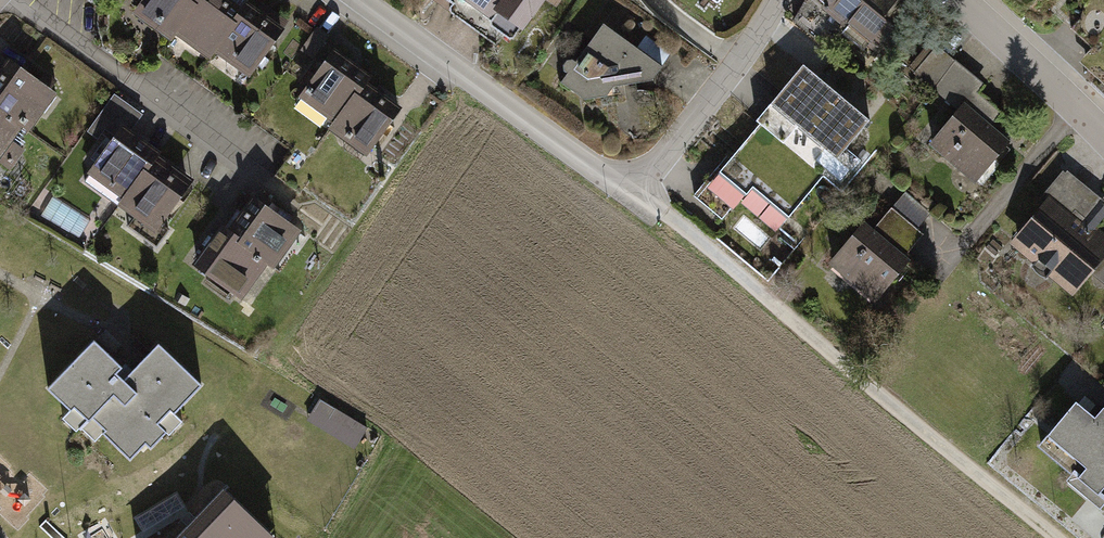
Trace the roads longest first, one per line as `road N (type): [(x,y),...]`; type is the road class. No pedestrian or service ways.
road 1 (residential): [(361,0),(640,195),(776,0)]
road 2 (track): [(1053,537),(640,195)]
road 3 (residential): [(959,0),(1103,137)]

